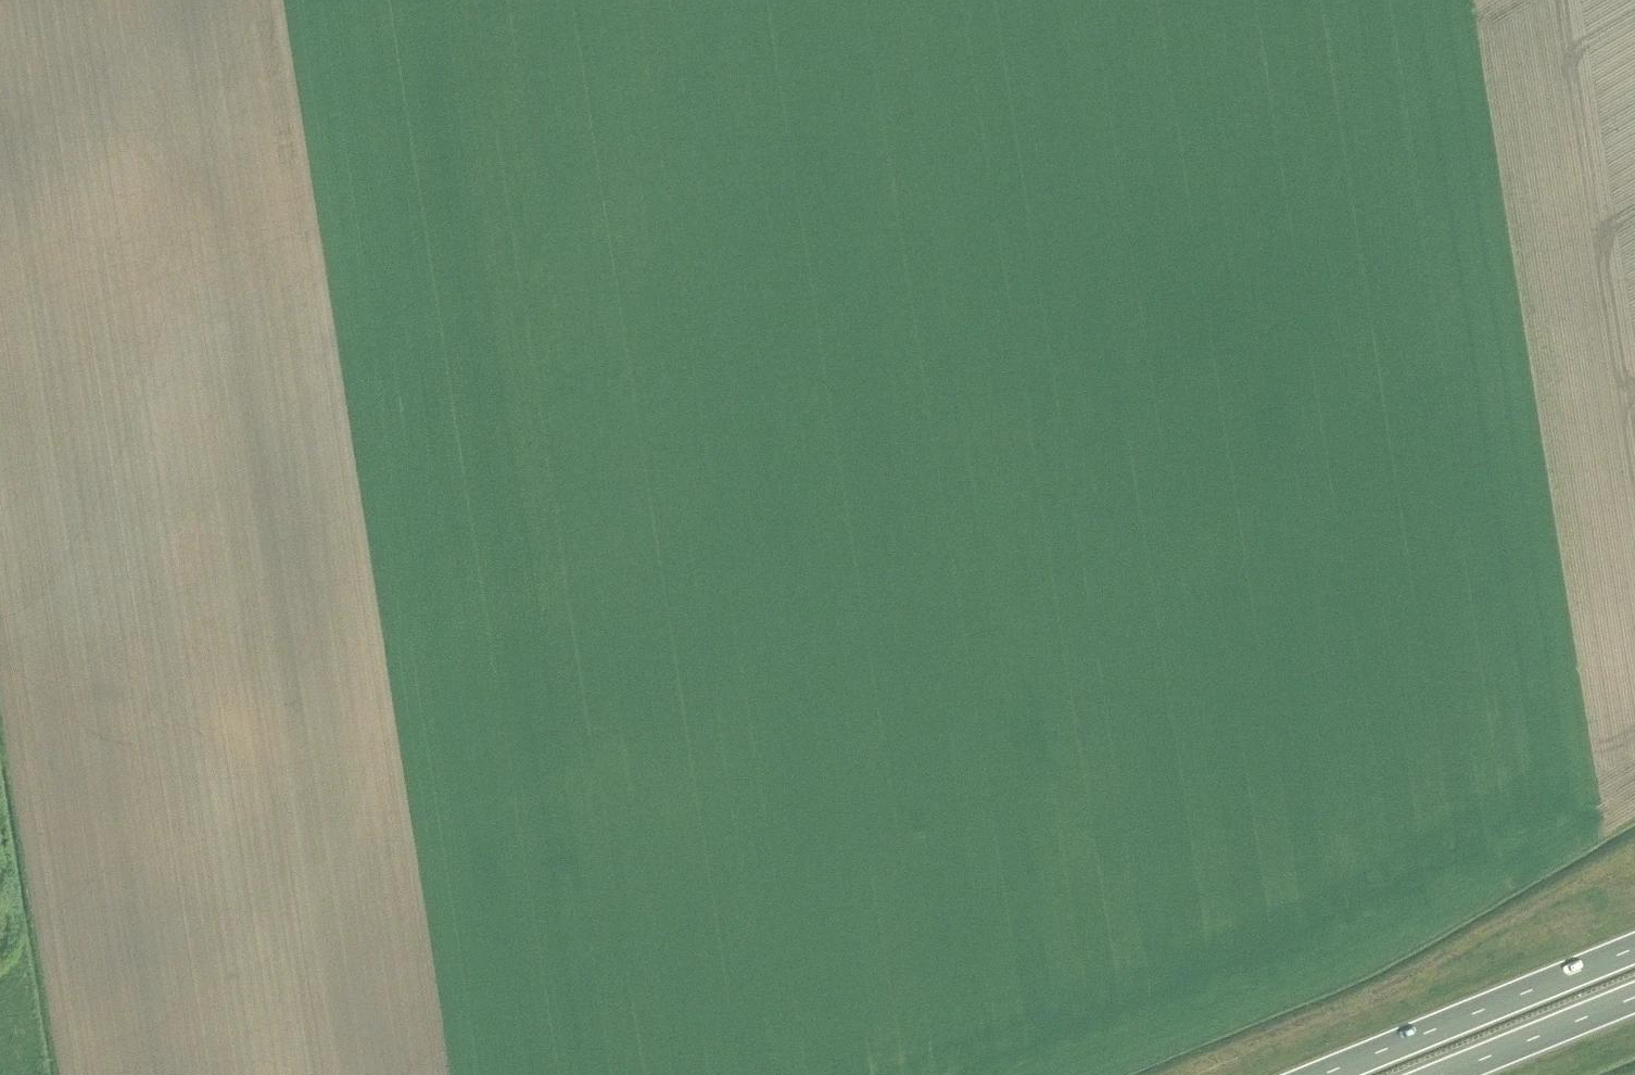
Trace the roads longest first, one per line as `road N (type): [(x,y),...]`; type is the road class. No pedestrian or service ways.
road 1 (trunk): [(1634,945),(1314,1074)]
road 2 (trunk): [(1441,1074),(1634,996)]

